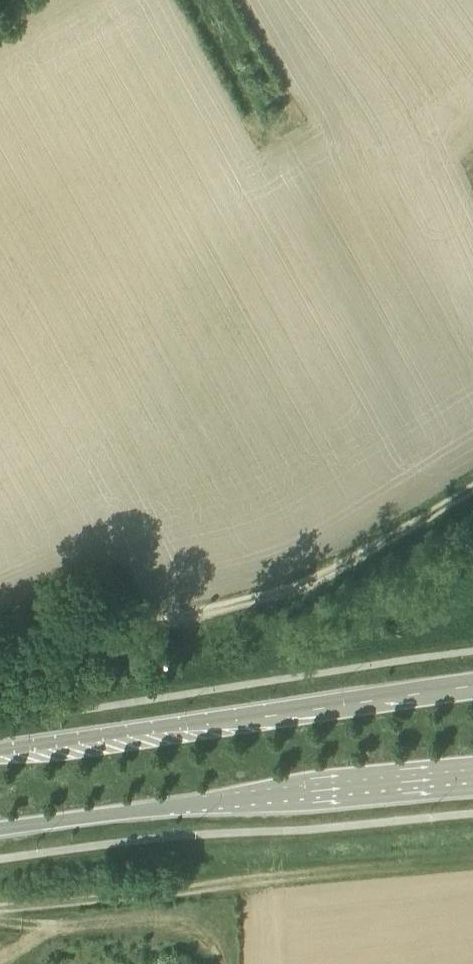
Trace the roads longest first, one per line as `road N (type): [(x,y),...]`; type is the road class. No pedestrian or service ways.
road 1 (track): [(472,493),(307,588),(0,651)]
road 2 (tertiary): [(472,685),(0,748)]
road 3 (tertiary): [(0,829),(472,770)]
road 4 (track): [(240,885),(0,909)]

